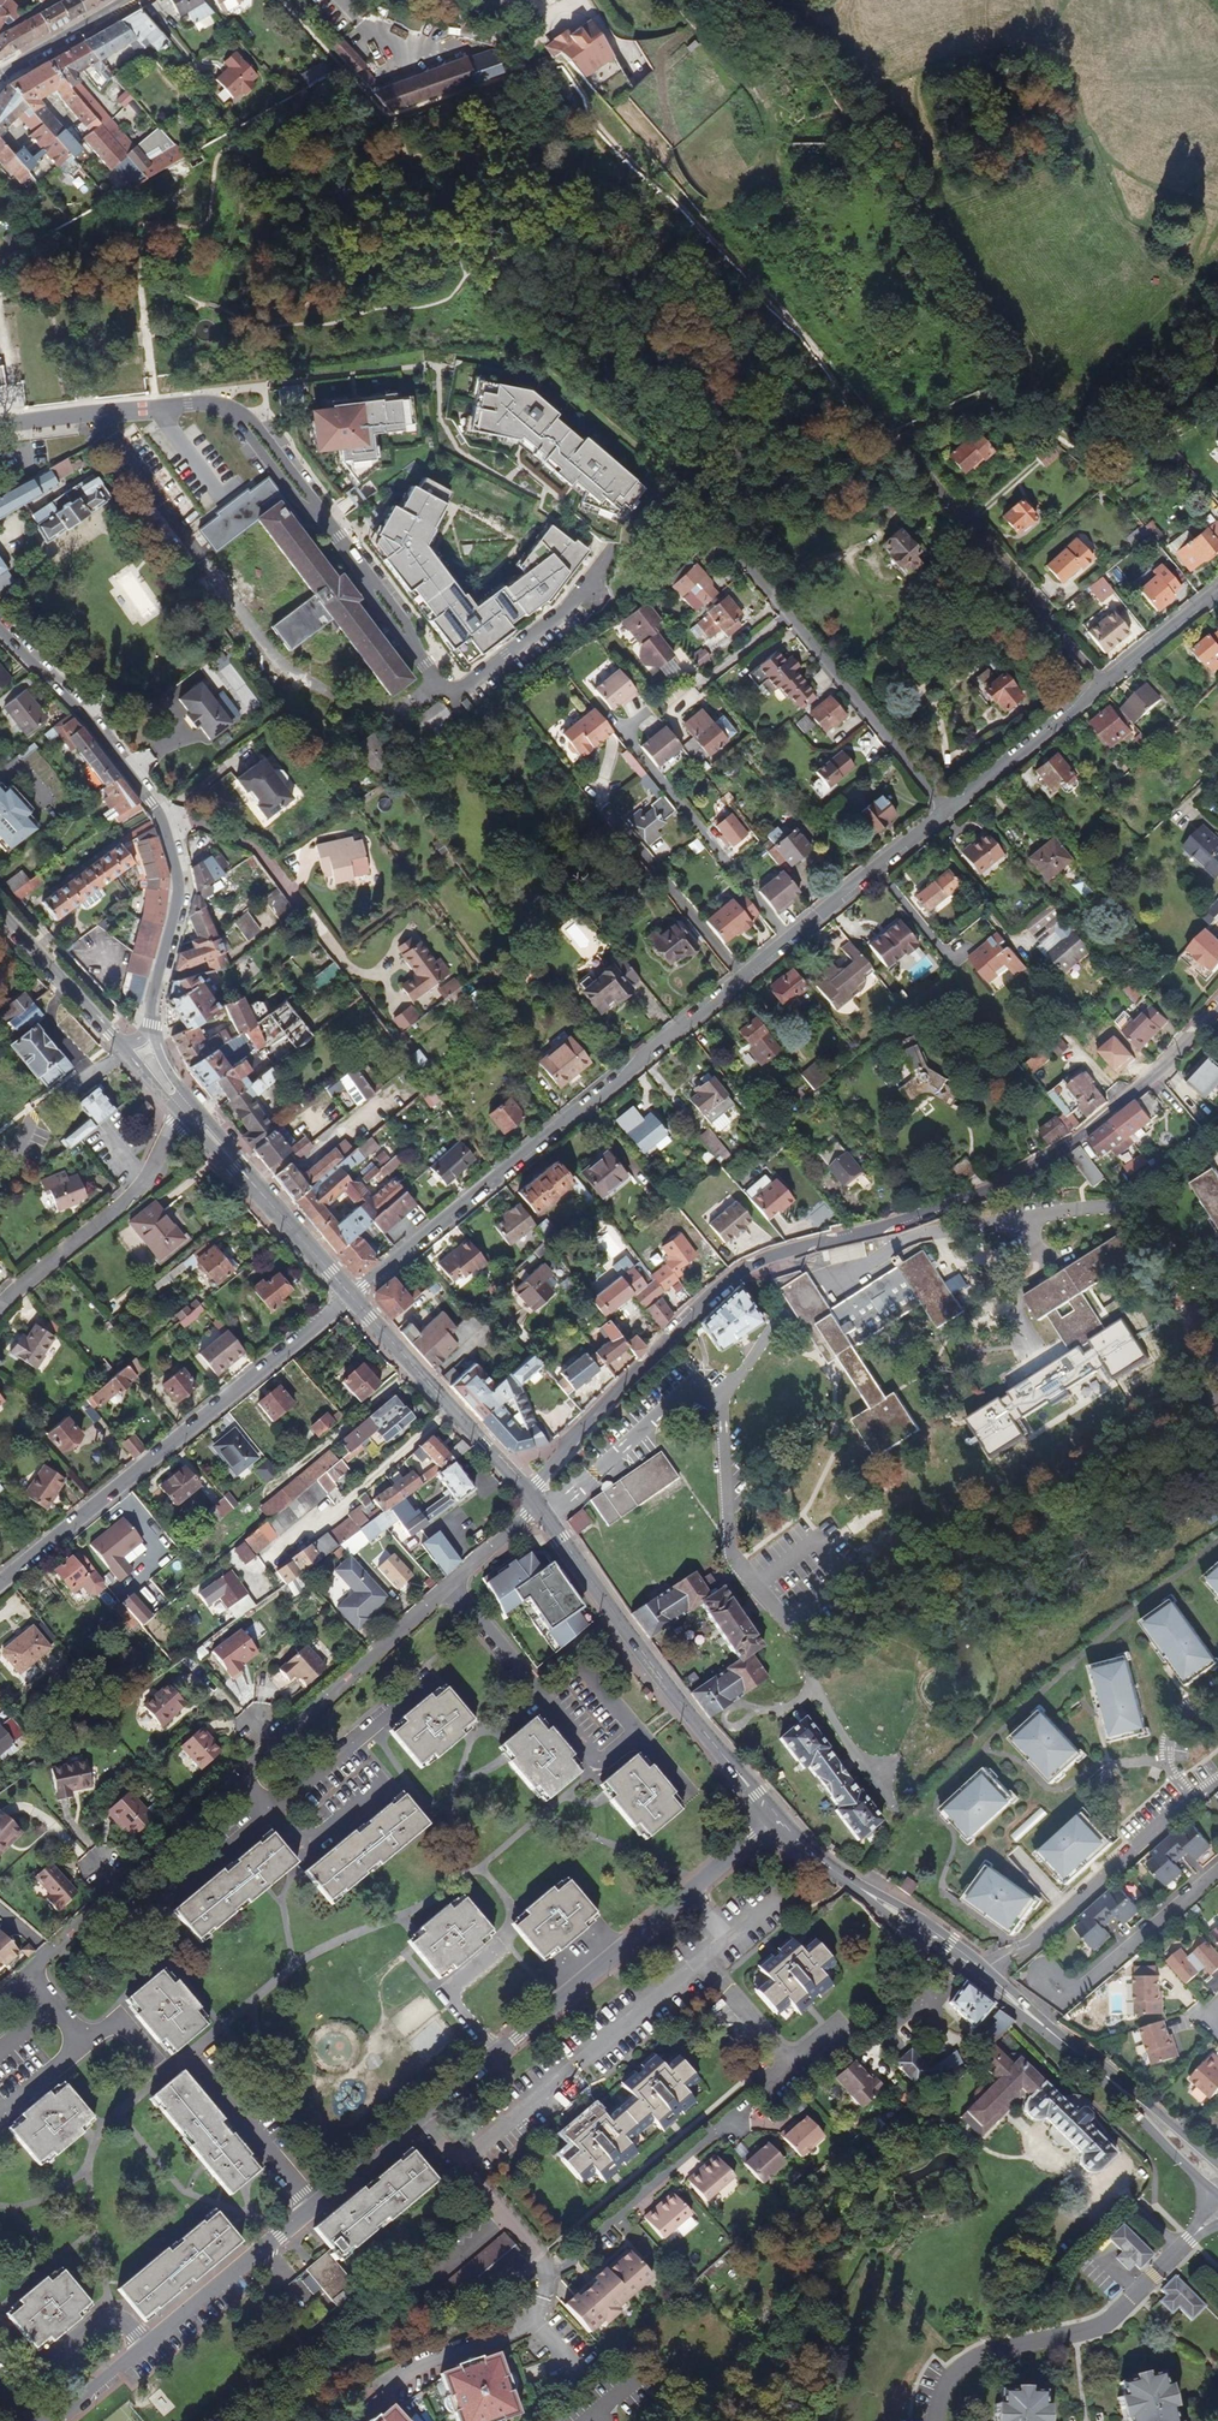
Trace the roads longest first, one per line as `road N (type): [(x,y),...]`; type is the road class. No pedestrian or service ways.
road 1 (residential): [(528,1496),(718,1288),(753,1264),(897,1227),(1034,1172),(1151,1082),(1217,1009)]
road 2 (residential): [(946,813),(352,1301)]
road 3 (residential): [(536,1509),(0,2000)]
road 4 (residential): [(0,426),(204,404),(234,411),(338,537),(439,691)]
road 5 (residential): [(419,2120),(49,2420)]
road 6 (residential): [(0,1588),(352,1301)]
road 7 (primary): [(773,1815),(536,1509)]
road 8 (residential): [(1217,2214),(1113,2317),(959,2365),(937,2402),(937,2420)]
road 9 (residential): [(686,1887),(419,2120)]
road 10 (residential): [(1217,589),(946,813)]
road 11 (residential): [(946,813),(742,562)]
road 12 (residential): [(0,1313),(137,1193),(190,1113)]
road 13 (residential): [(983,1973),(1046,1932),(1189,1799)]
road 14 (primary): [(983,1973),(815,1859),(773,1815)]
road 15 (primary): [(528,1496),(352,1301)]
road 16 (residential): [(747,2099),(554,2276)]
road 17 (primary): [(162,818),(91,723),(0,627)]
road 18 (primary): [(352,1301),(190,1113)]
road 19 (residential): [(686,1887),(729,1938),(698,1966),(776,2054)]
road 20 (residential): [(338,2420),(377,2388),(451,2351),(532,2327)]
road 21 (primary): [(152,1028),(180,894),(162,818)]
road 22 (residential): [(554,2276),(419,2120)]
road 23 (residential): [(1064,2002),(1217,1870)]
road 24 (primary): [(1079,2058),(1217,2195)]
road 25 (primary): [(0,913),(124,1047)]
road 26 (primary): [(1217,2168),(1079,2058)]
road 27 (residential): [(162,818),(246,843),(301,905)]
road 28 (residential): [(130,0),(0,76)]
road 29 (primary): [(1079,2058),(983,1973)]

